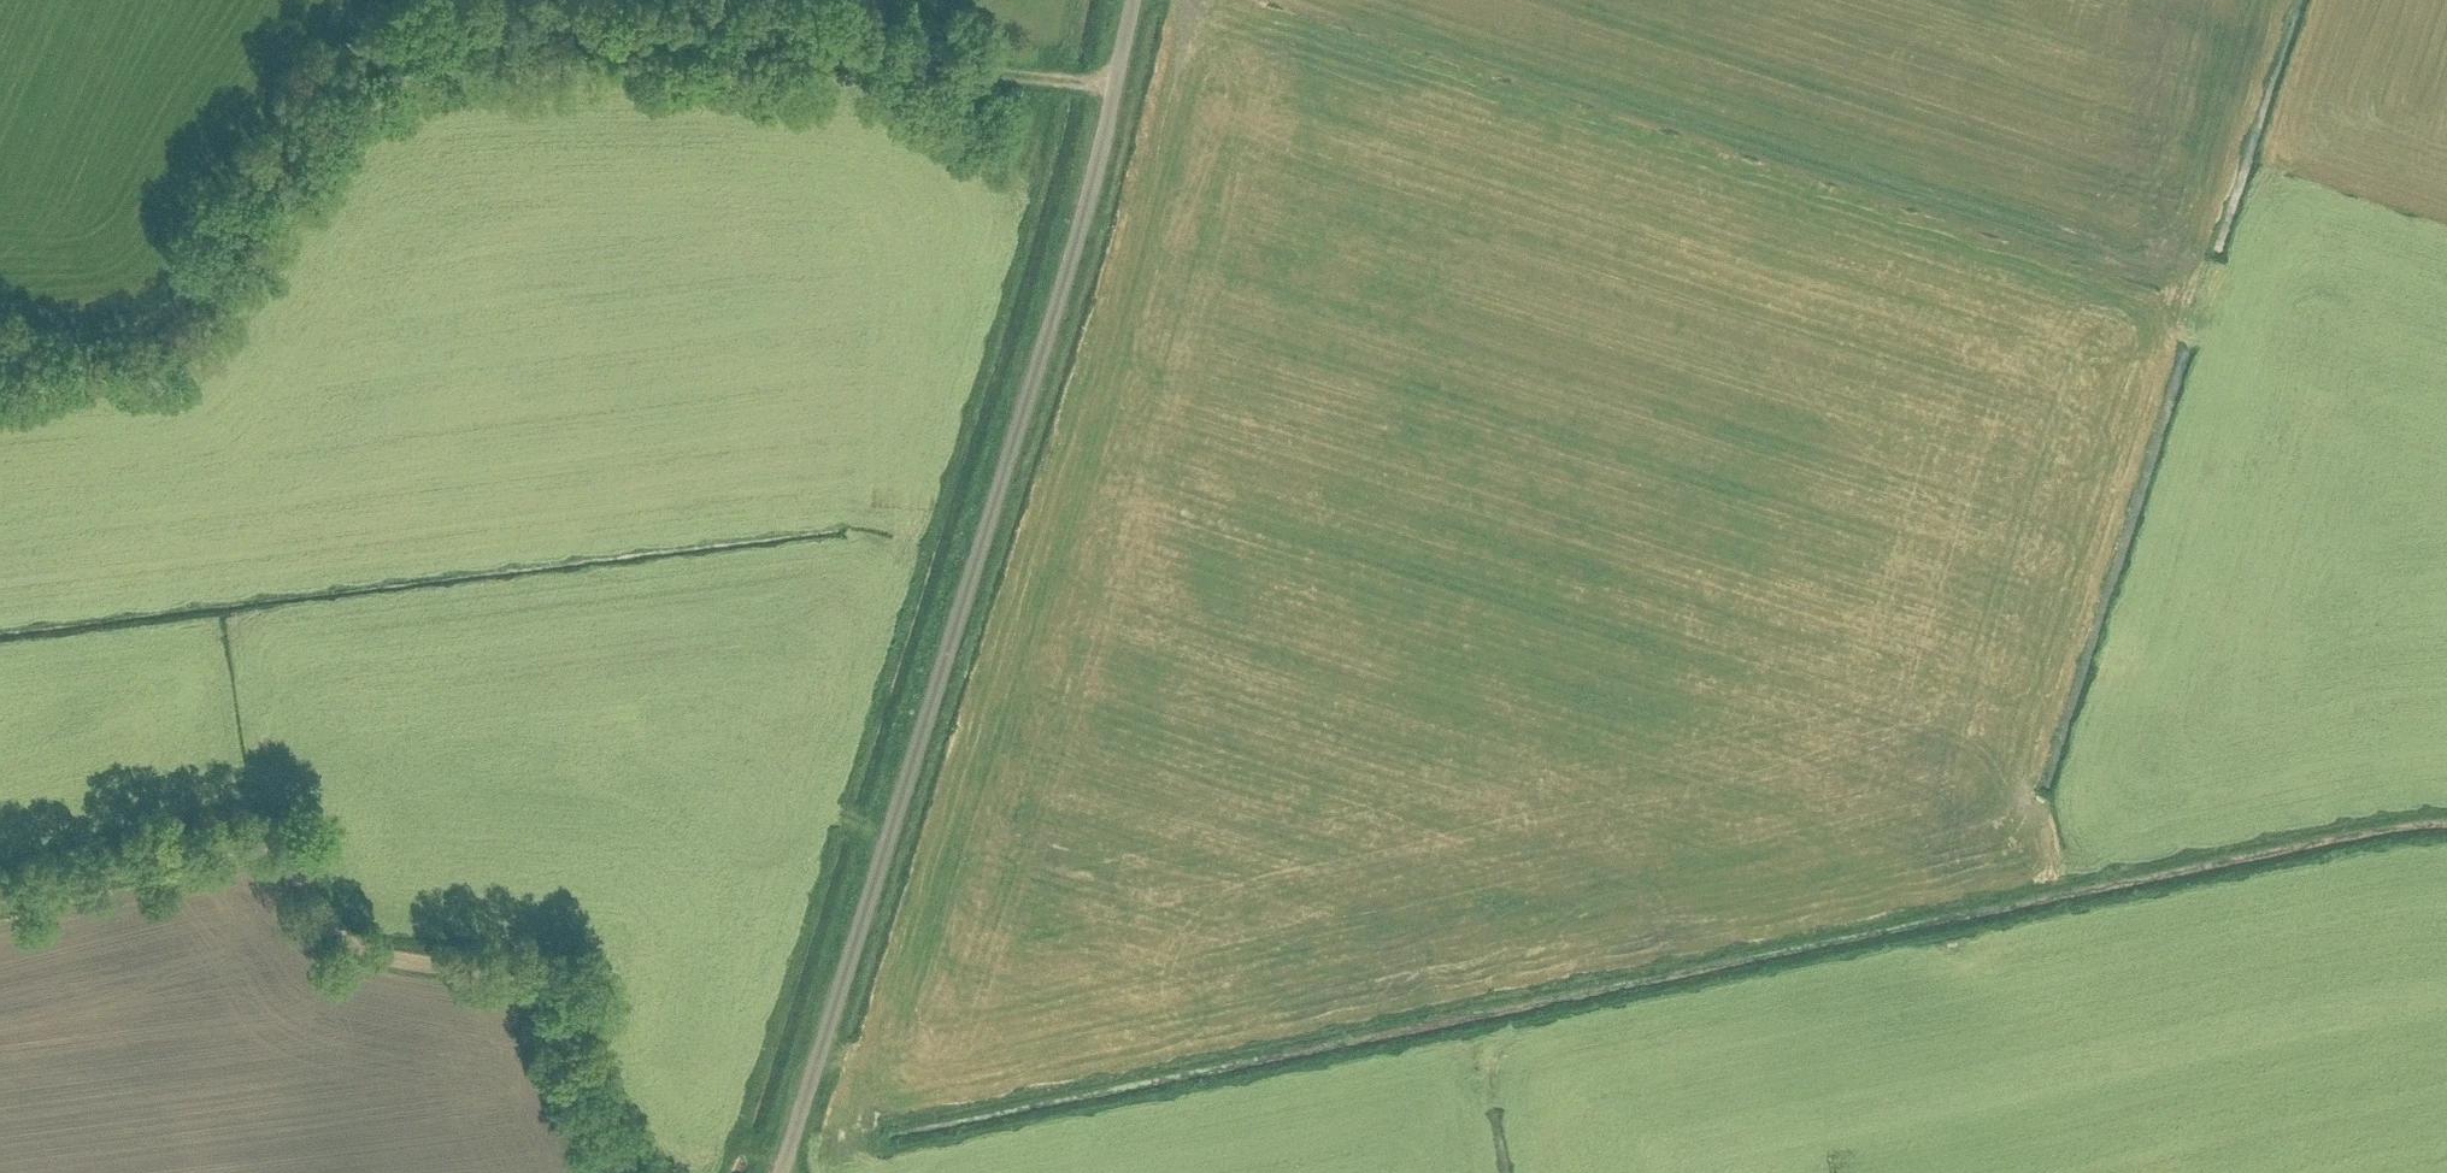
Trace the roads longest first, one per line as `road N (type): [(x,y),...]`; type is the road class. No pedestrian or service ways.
road 1 (track): [(1114,78),(927,60),(738,16),(444,17),(352,42),(179,312),(151,331),(0,337)]
road 2 (unclassified): [(773,1172),(1094,175),(1131,0)]
road 3 (track): [(0,906),(211,856),(267,855),(301,879),(337,934),(357,947),(496,972),(536,995),(626,1172)]

